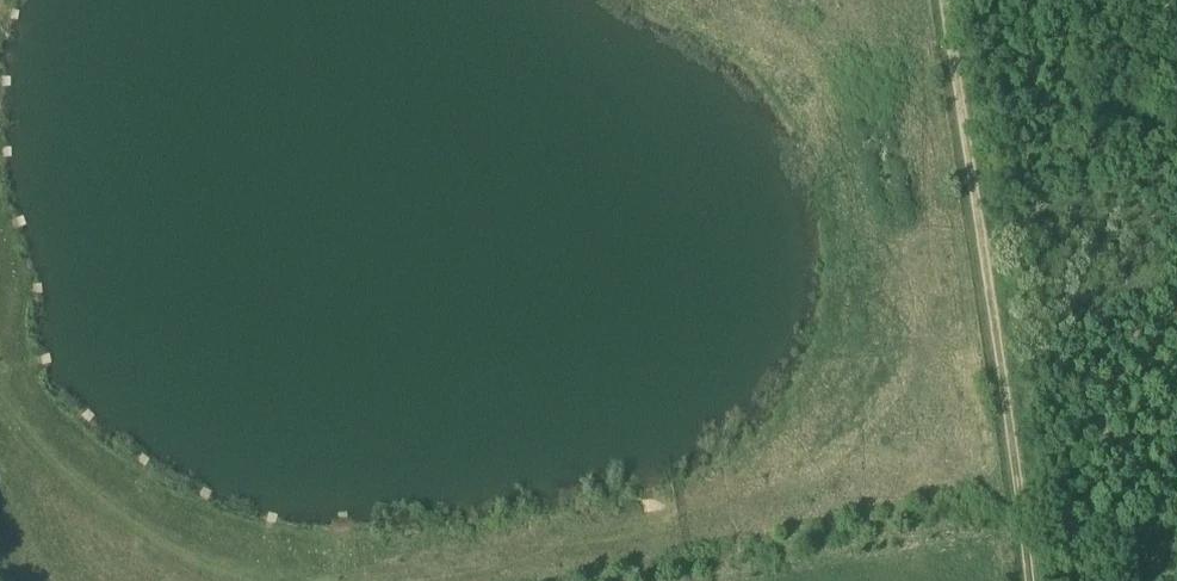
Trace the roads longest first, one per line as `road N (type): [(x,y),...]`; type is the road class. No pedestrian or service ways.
road 1 (track): [(951,0),(1034,580)]

